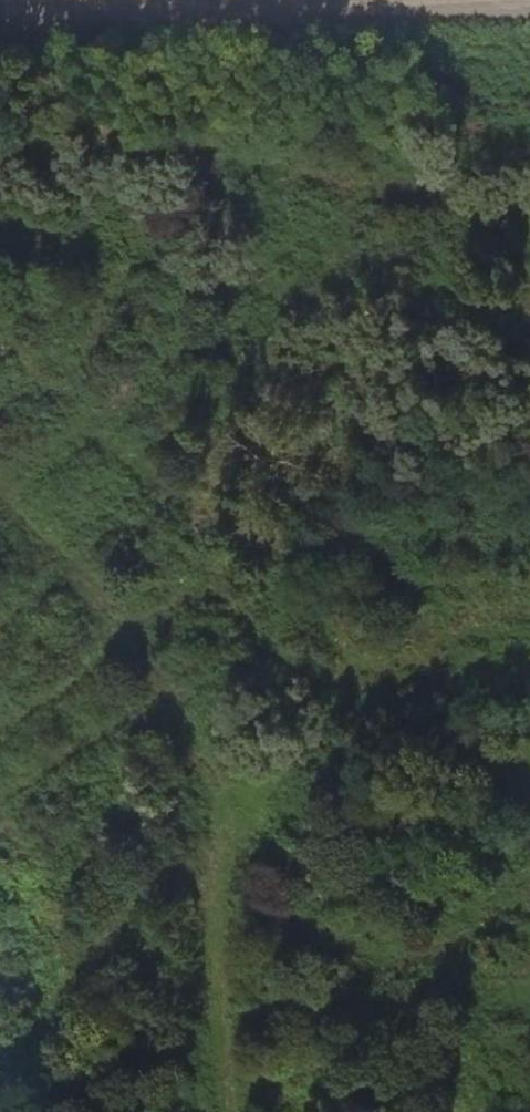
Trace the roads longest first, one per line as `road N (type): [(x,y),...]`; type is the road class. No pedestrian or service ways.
road 1 (track): [(230,1111),(215,930),(215,860),(227,807),(305,743),(334,671),(475,615),(529,607)]

